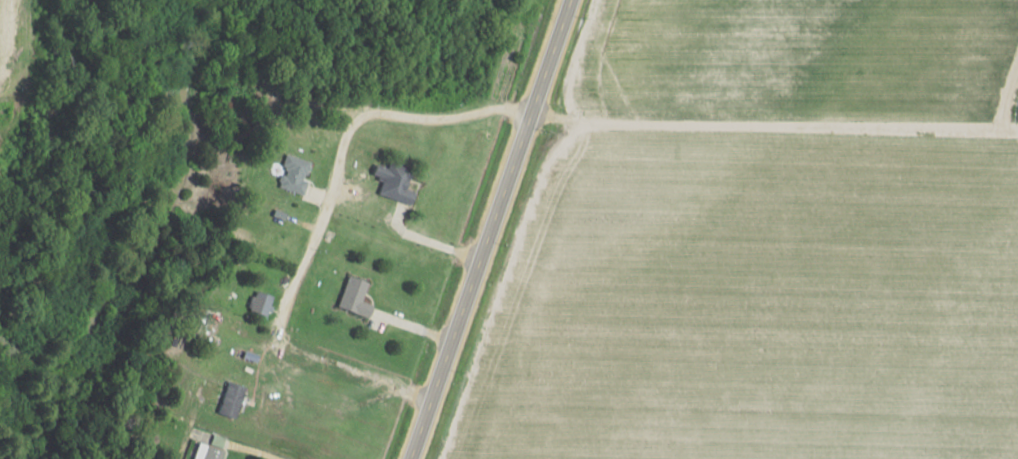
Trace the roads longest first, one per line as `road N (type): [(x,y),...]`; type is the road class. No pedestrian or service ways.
road 1 (track): [(0,128),(158,132),(242,118),(358,127),(383,117),(439,119),(491,109),(530,116)]
road 2 (residential): [(530,116),(610,126),(1017,138)]
road 3 (primary): [(408,458),(568,0)]
road 4 (track): [(428,402),(264,346),(221,378),(191,435)]
road 5 (track): [(358,127),(264,346)]

